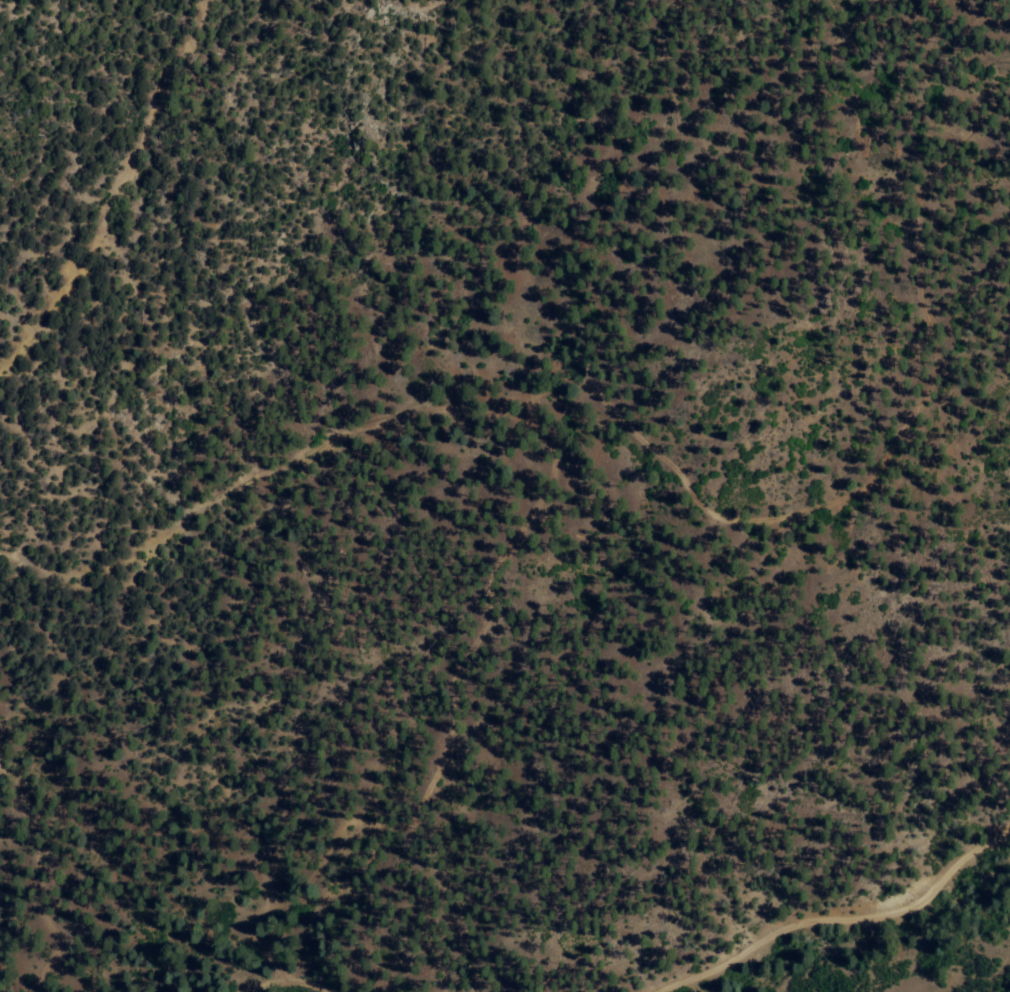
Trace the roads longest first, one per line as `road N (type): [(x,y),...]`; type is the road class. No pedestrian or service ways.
road 1 (residential): [(1009,801),(871,871),(529,972),(345,977),(213,956),(104,991)]
road 2 (residential): [(308,434),(408,412),(550,423),(671,460),(819,433),(919,338),(1009,338)]

